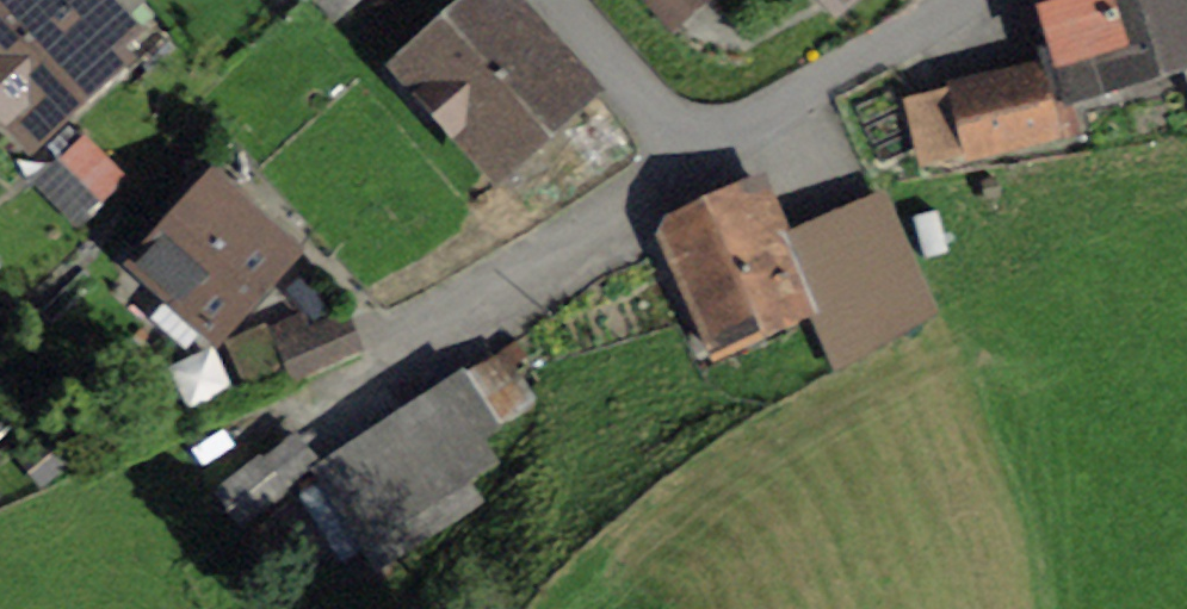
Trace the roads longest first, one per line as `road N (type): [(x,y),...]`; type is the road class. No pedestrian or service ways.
road 1 (residential): [(713,165),(448,346)]
road 2 (residential): [(969,0),(713,165)]
road 3 (residential): [(713,165),(568,0)]

